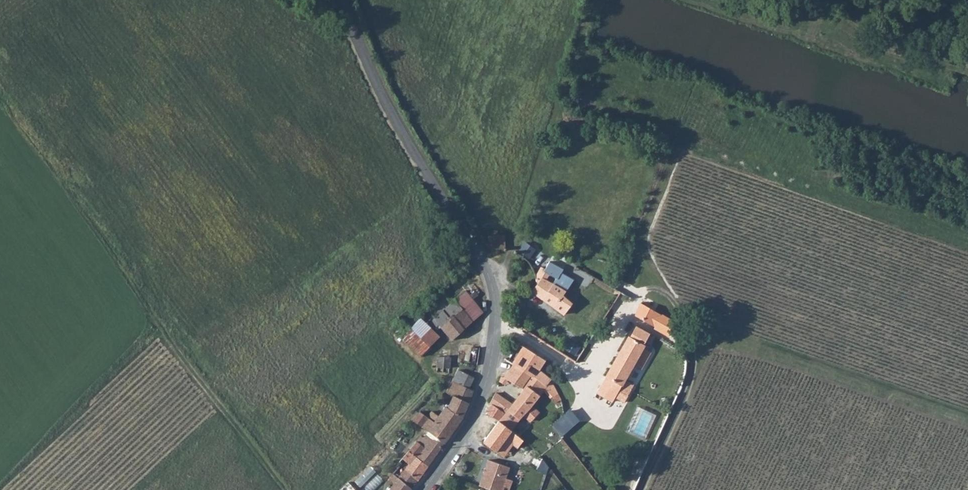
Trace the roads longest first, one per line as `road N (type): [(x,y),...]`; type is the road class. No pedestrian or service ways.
road 1 (unclassified): [(345,0),(372,77),(496,292),(481,401),(425,489)]
road 2 (track): [(640,489),(689,379),(691,352),(674,300),(658,290),(628,302)]
road 3 (track): [(165,340),(285,489)]

